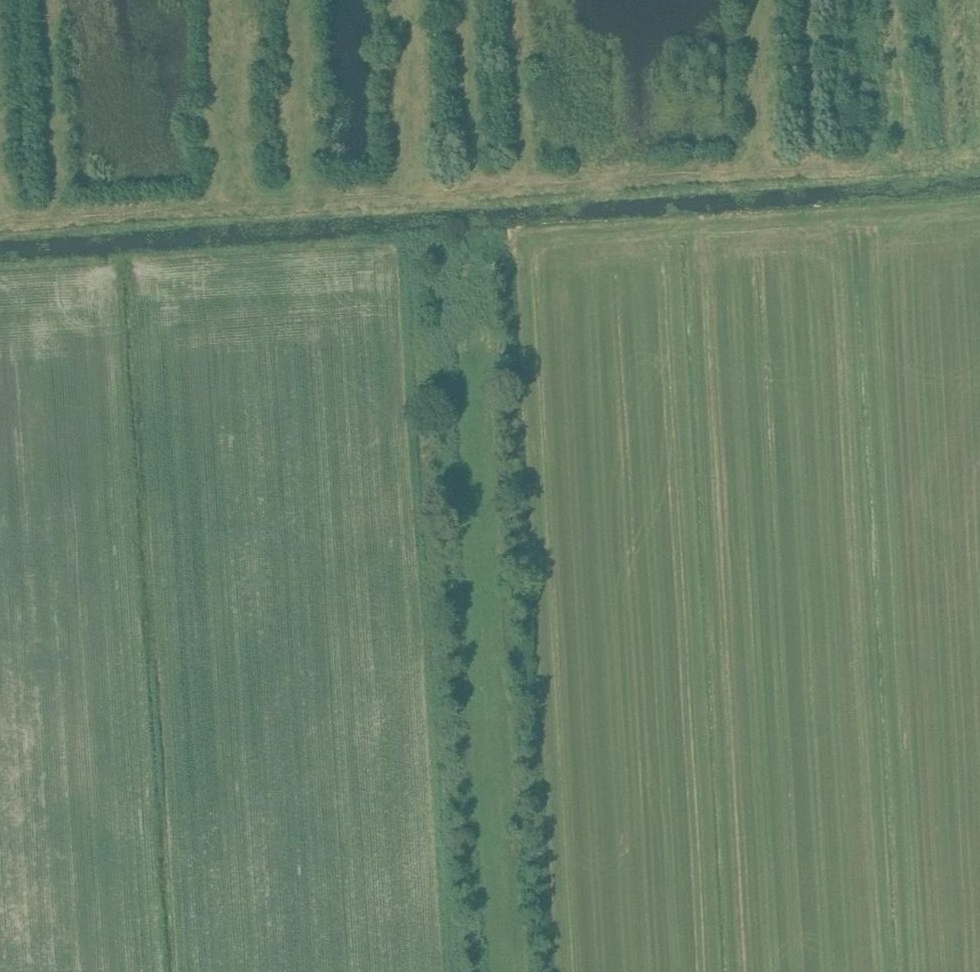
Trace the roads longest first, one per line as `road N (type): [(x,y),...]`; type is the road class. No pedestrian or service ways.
road 1 (track): [(979,159),(0,223)]

